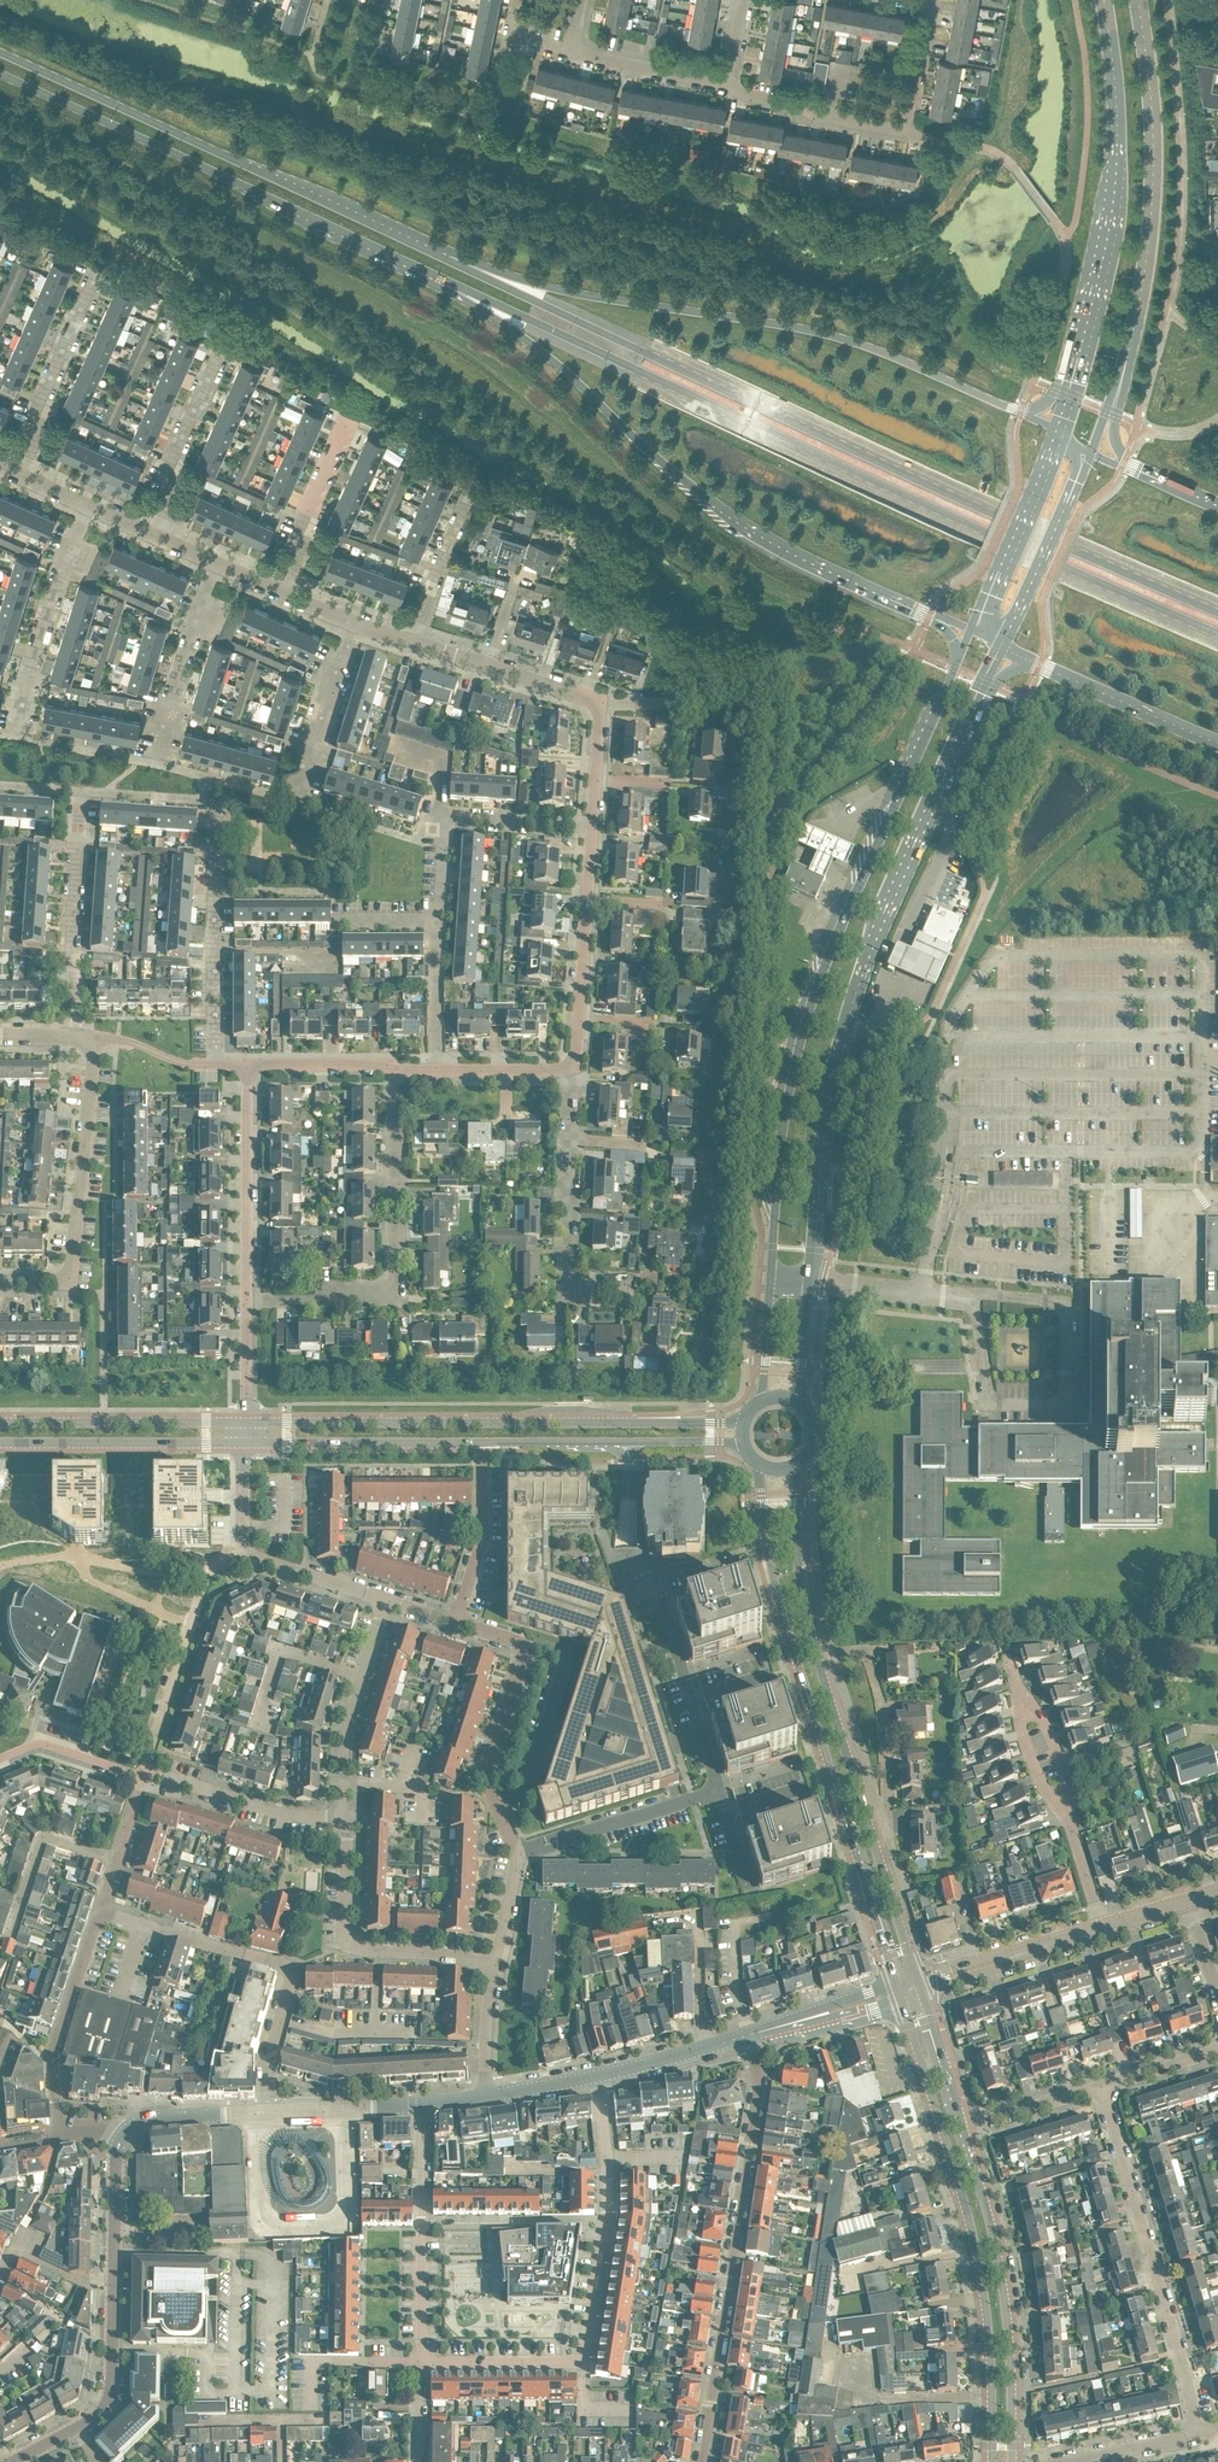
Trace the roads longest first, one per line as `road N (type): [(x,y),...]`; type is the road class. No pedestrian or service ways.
road 1 (secondary): [(1217,612),(466,264)]
road 2 (secondary): [(507,308),(943,515),(1217,633)]
road 3 (secondary): [(959,656),(801,1018),(782,1091),(770,1279)]
road 4 (secondary): [(808,1283),(840,1044),(987,681)]
road 5 (secondary): [(1021,413),(871,341),(568,292),(466,264)]
road 6 (secondary): [(0,75),(507,308)]
road 7 (secondary): [(507,308),(666,465),(736,520),(793,557),(941,621)]
road 8 (secondary): [(759,1464),(772,1574),(896,1983)]
road 9 (secondary): [(918,1977),(816,1652),(796,1526),(797,1465)]
road 10 (secondary): [(466,264),(0,54)]
road 11 (tertiary): [(244,1443),(743,1444)]
road 12 (tertiary): [(744,1420),(248,1422)]
road 13 (secondary): [(901,1998),(980,2263),(992,2461)]
road 14 (residential): [(598,2076),(608,2210),(586,2352),(568,2363),(420,2363)]
road 15 (residential): [(703,2461),(758,2087),(749,2036)]
road 16 (residential): [(247,1300),(377,1299),(394,1291),(395,1070)]
road 17 (tertiary): [(1103,0),(1117,114),(1115,185),(1078,359)]
road 18 (residential): [(1200,2436),(1102,2086)]
road 19 (tertiary): [(1125,359),(1151,202),(1139,0)]
road 20 (residential): [(268,2113),(265,2074),(290,1972),(113,1916),(98,1920)]
road 21 (secondary): [(1012,2461),(997,2256),(963,2129)]
road 22 (residential): [(728,84),(752,96),(904,131),(927,0)]
road 23 (residential): [(94,1038),(70,1273),(58,1282),(0,1283)]
road 24 (residential): [(517,1852),(486,1778),(523,1648),(456,1622)]
road 25 (residential): [(495,1965),(344,1944),(348,1826),(341,1816)]
road 26 (residential): [(214,1066),(223,802)]
road 27 (residential): [(420,2363),(424,2105)]
road 28 (unclassified): [(974,1300),(994,1405),(1060,1404),(1064,1319)]
road 29 (residential): [(628,1560),(660,1598),(719,1791)]
road 30 (tertiary): [(248,1422),(0,1423)]
road 31 (residential): [(78,1036),(72,949),(81,791)]
road 32 (tertiary): [(0,1442),(244,1443)]
road 33 (residential): [(17,737),(25,681),(89,506)]
road 34 (residential): [(247,1300),(247,1065)]
road 35 (residential): [(21,476),(37,440),(41,396),(97,273)]
road 36 (secondary): [(1002,648),(1093,453)]
road 37 (secondary): [(1061,433),(975,630)]
road 38 (residential): [(192,1624),(95,1582),(77,1560),(0,1566)]
road 39 (residential): [(517,1852),(719,1791)]
road 40 (residential): [(156,764),(213,562)]
road 41 (residential): [(154,535),(171,495),(175,454),(224,344)]
road 42 (residential): [(341,1816),(285,1815),(145,1773)]
road 43 (residential): [(627,1291),(582,1288),(567,1267),(570,1140)]
road 44 (secondary): [(1040,665),(1217,745)]
road 45 (residential): [(342,1783),(344,1731),(386,1600)]
road 46 (residential): [(299,803),(356,624)]
road 47 (residential): [(56,2100),(52,2056),(98,1920)]
road 48 (residential): [(286,594),(304,554),(308,516),(349,422)]
road 49 (unclassified): [(808,1283),(974,1300)]
road 50 (residential): [(411,642),(474,488)]
road 51 (tertiary): [(114,2297),(123,2136)]
road 52 (residential): [(571,51),(728,84)]
road 53 (residential): [(482,1469),(482,1538),(456,1622)]
road 54 (tertiary): [(749,2036),(901,1998)]
road 55 (tertiary): [(896,1983),(749,2036)]
road 56 (residential): [(192,1624),(145,1773)]
road 57 (tertiary): [(598,2076),(749,2036)]
road 58 (tertiary): [(268,2113),(424,2105)]
road 59 (residential): [(0,1759),(40,1743),(145,1773)]
road 60 (residential): [(386,1600),(243,1553)]
road 61 (residential): [(437,1070),(440,920)]
road 62 (tertiary): [(123,2136),(160,2119),(268,2113)]
road 63 (residential): [(247,1065),(395,1070)]
road 64 (residential): [(592,828),(445,819)]
road 65 (residential): [(963,2129),(1102,2086)]
road 66 (secondary): [(963,2129),(923,1992)]
road 67 (tertiary): [(80,2427),(111,2393),(114,2297)]
road 68 (residential): [(437,1070),(572,1067)]
road 69 (residential): [(486,2097),(495,1965)]
road 70 (residential): [(1067,1813),(1030,1759),(1021,1695)]
road 71 (residential): [(1021,1695),(1056,1749),(1067,1813)]
road 72 (residential): [(94,1038),(214,1066)]
road 73 (residential): [(1102,1930),(1067,1813)]
road 74 (residential): [(15,2250),(48,2184),(59,2137)]
road 75 (residential): [(248,1422),(247,1300)]
road 76 (residential): [(578,1021),(587,900)]
road 77 (secondary): [(800,1403),(808,1283)]
road 78 (residential): [(1102,2086),(1217,2051)]

